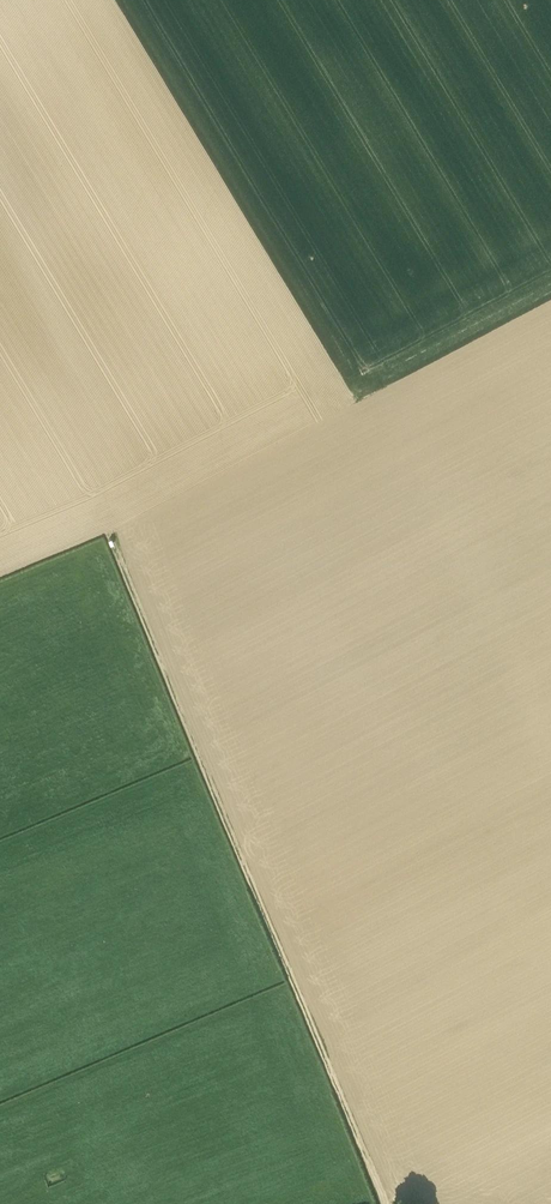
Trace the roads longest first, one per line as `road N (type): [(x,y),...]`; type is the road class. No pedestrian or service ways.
road 1 (track): [(383,1203),(198,750)]

